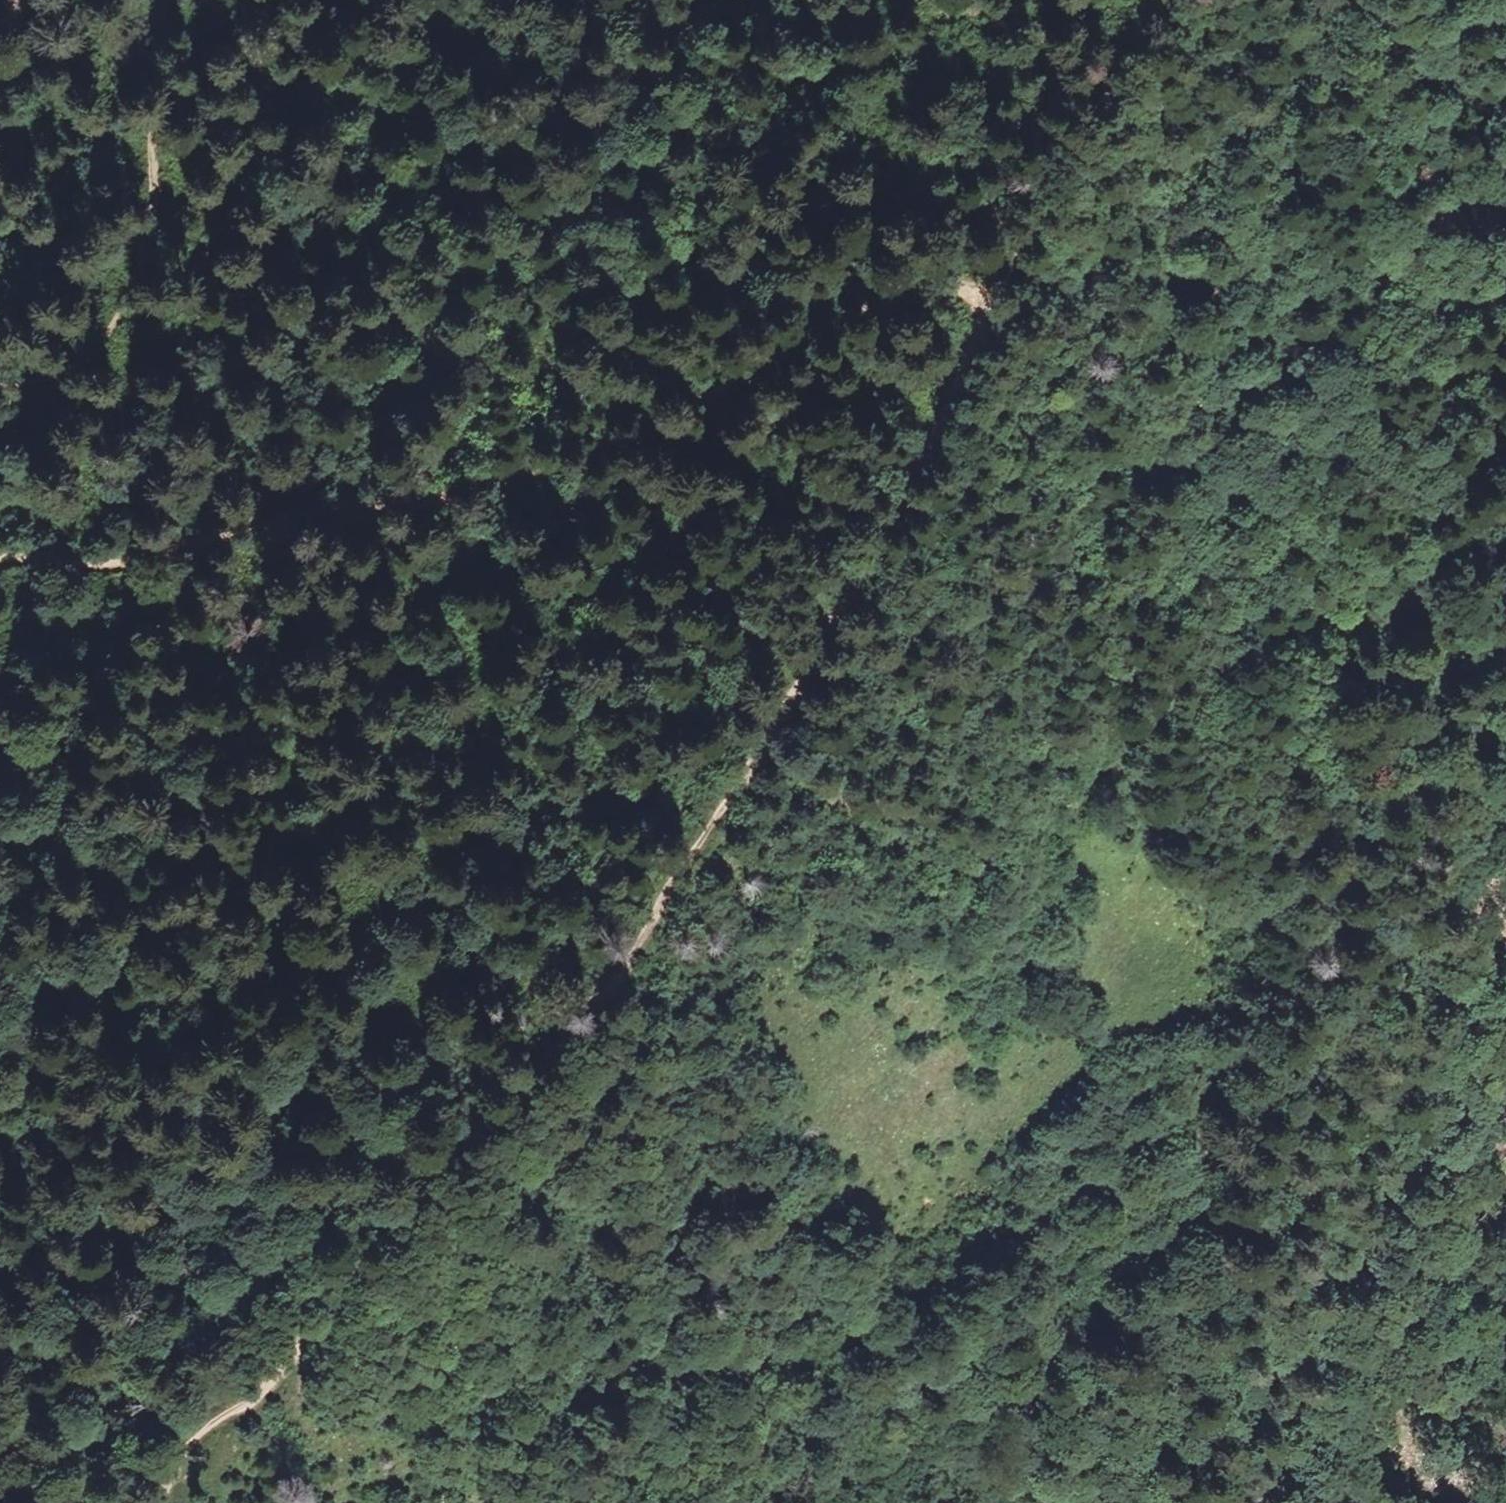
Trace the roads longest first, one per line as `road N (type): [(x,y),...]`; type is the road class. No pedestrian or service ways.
road 1 (track): [(155,1502),(186,1444),(264,1387),(624,964),(890,528),(984,310),(974,289),(906,287),(863,298),(634,442),(444,499),(343,511),(104,560),(0,554)]
road 2 (track): [(0,384),(50,376),(86,356),(119,311),(152,206),(157,0)]
road 3 (track): [(1155,0),(984,310)]

